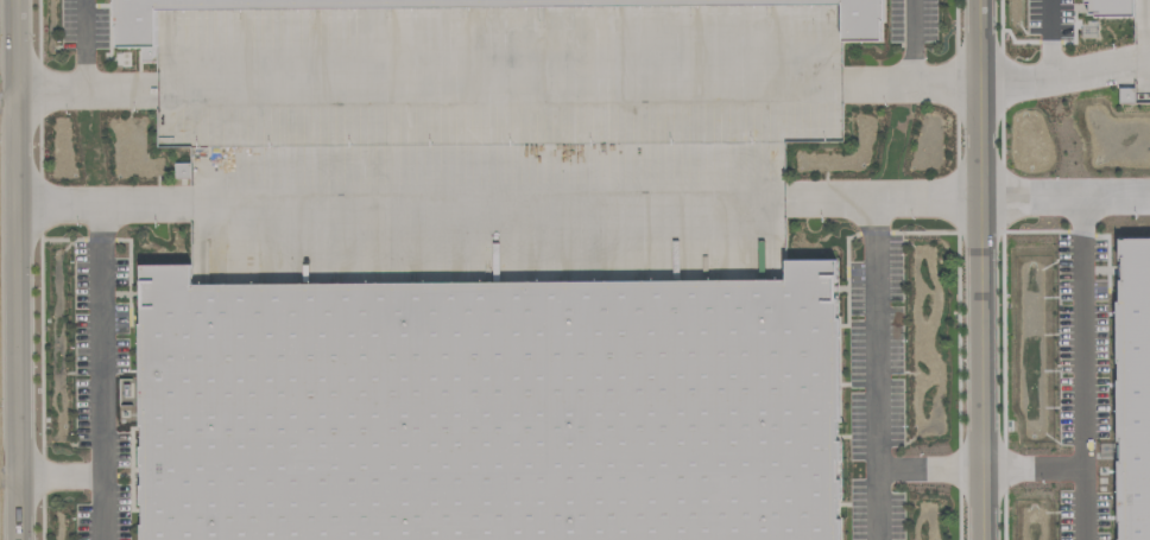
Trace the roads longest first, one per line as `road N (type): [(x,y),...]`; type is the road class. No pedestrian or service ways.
road 1 (tertiary): [(13,0),(19,539)]
road 2 (residential): [(979,202),(982,539)]
road 3 (residential): [(979,202),(977,0)]

